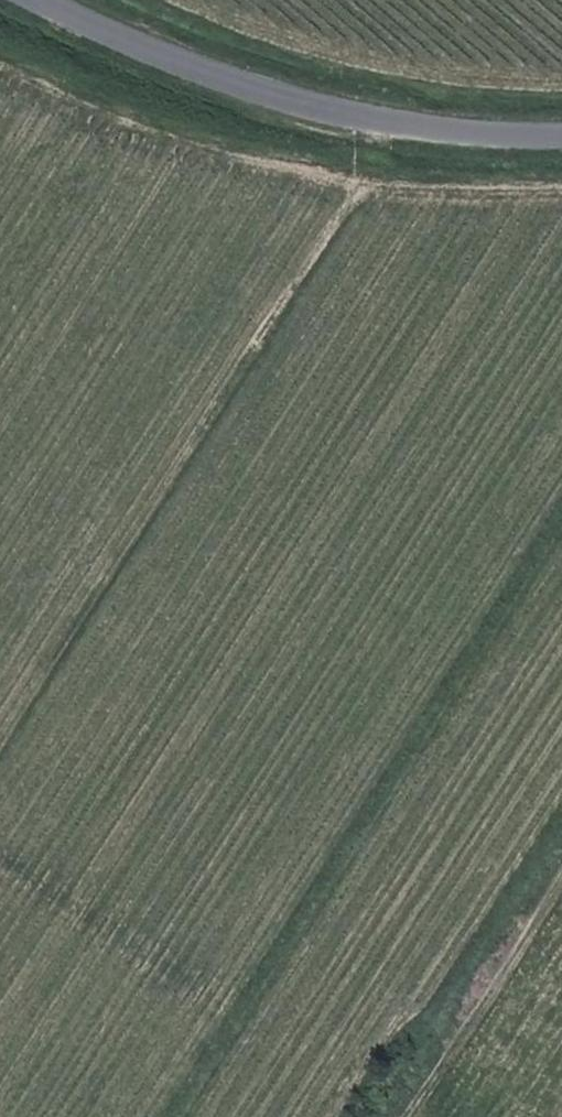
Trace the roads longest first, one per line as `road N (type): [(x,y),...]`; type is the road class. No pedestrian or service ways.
road 1 (track): [(0,754),(387,119)]
road 2 (track): [(561,515),(174,1116)]
road 3 (unclassified): [(561,131),(476,133),(294,104),(46,0)]

